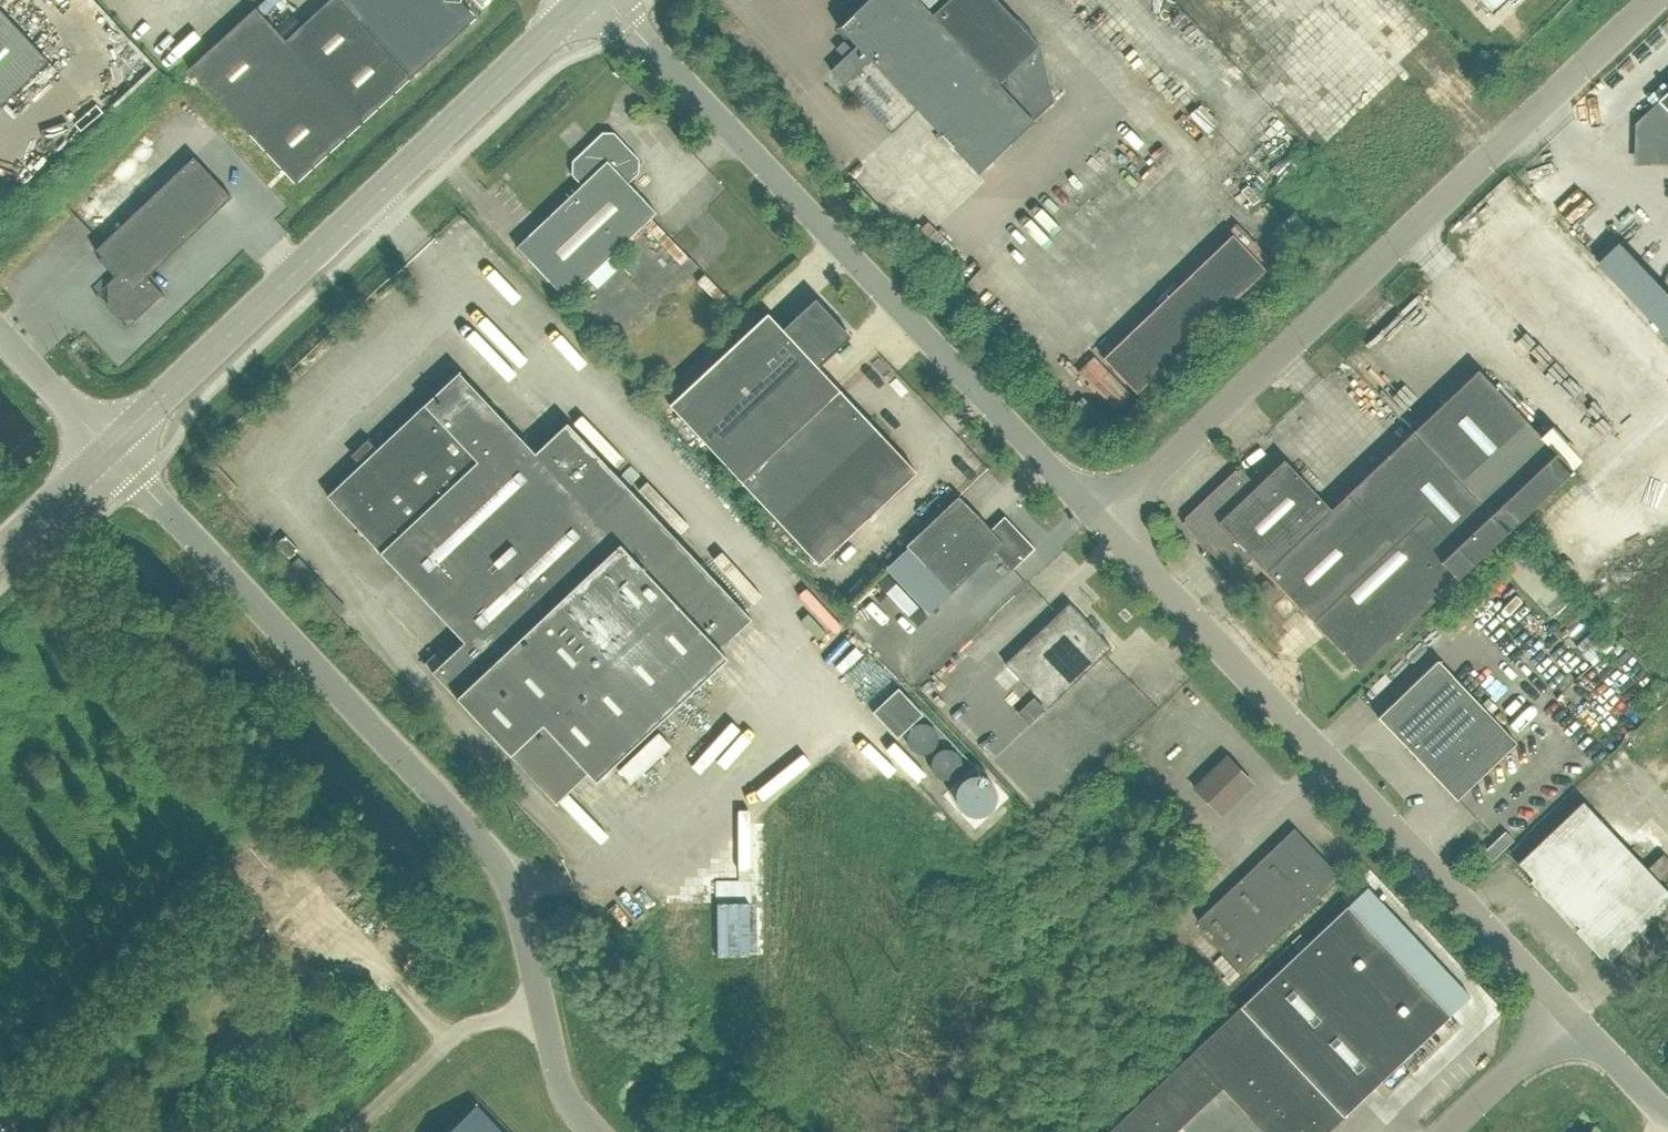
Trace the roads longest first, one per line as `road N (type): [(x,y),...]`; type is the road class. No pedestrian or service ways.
road 1 (unclassified): [(1105,522),(1654,0)]
road 2 (unclassified): [(540,1012),(511,886),(484,850),(109,447)]
road 3 (unclassified): [(1105,522),(608,0)]
road 4 (unclassified): [(1567,1017),(1105,522)]
road 5 (tertiary): [(109,447),(583,0)]
road 6 (unclassified): [(349,1131),(468,1023),(540,1012)]
road 7 (unclassified): [(1446,1131),(1567,1017)]
road 8 (unclassified): [(109,447),(0,330)]
road 9 (tertiary): [(0,550),(109,447)]
road 10 (unclassified): [(1667,1114),(1567,1017)]
road 11 (unclassified): [(588,1131),(566,1110),(540,1012)]

